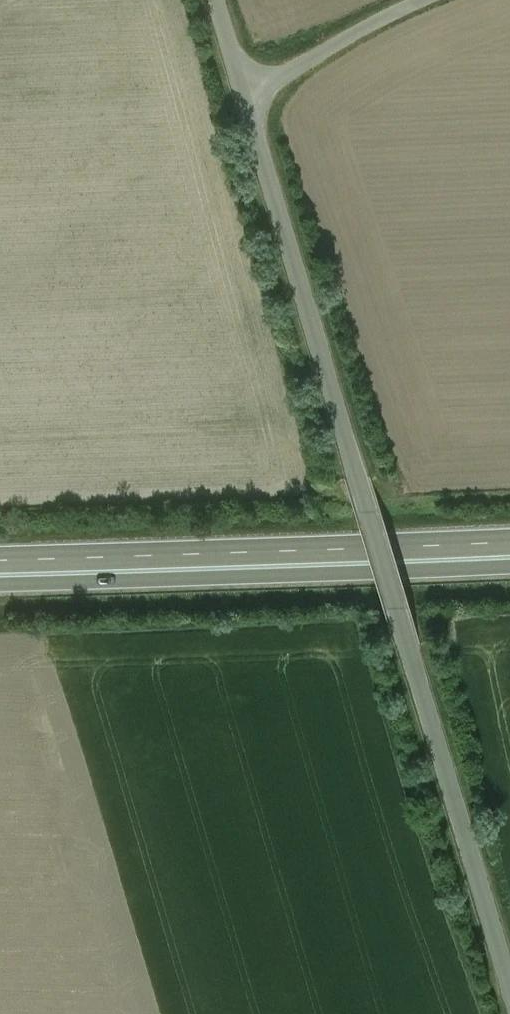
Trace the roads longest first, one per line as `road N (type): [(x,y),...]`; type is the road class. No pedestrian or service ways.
road 1 (unclassified): [(509,980),(246,92)]
road 2 (trunk): [(509,544),(0,563)]
road 3 (trunk): [(0,587),(509,569)]
road 4 (unclassified): [(427,0),(246,92)]

